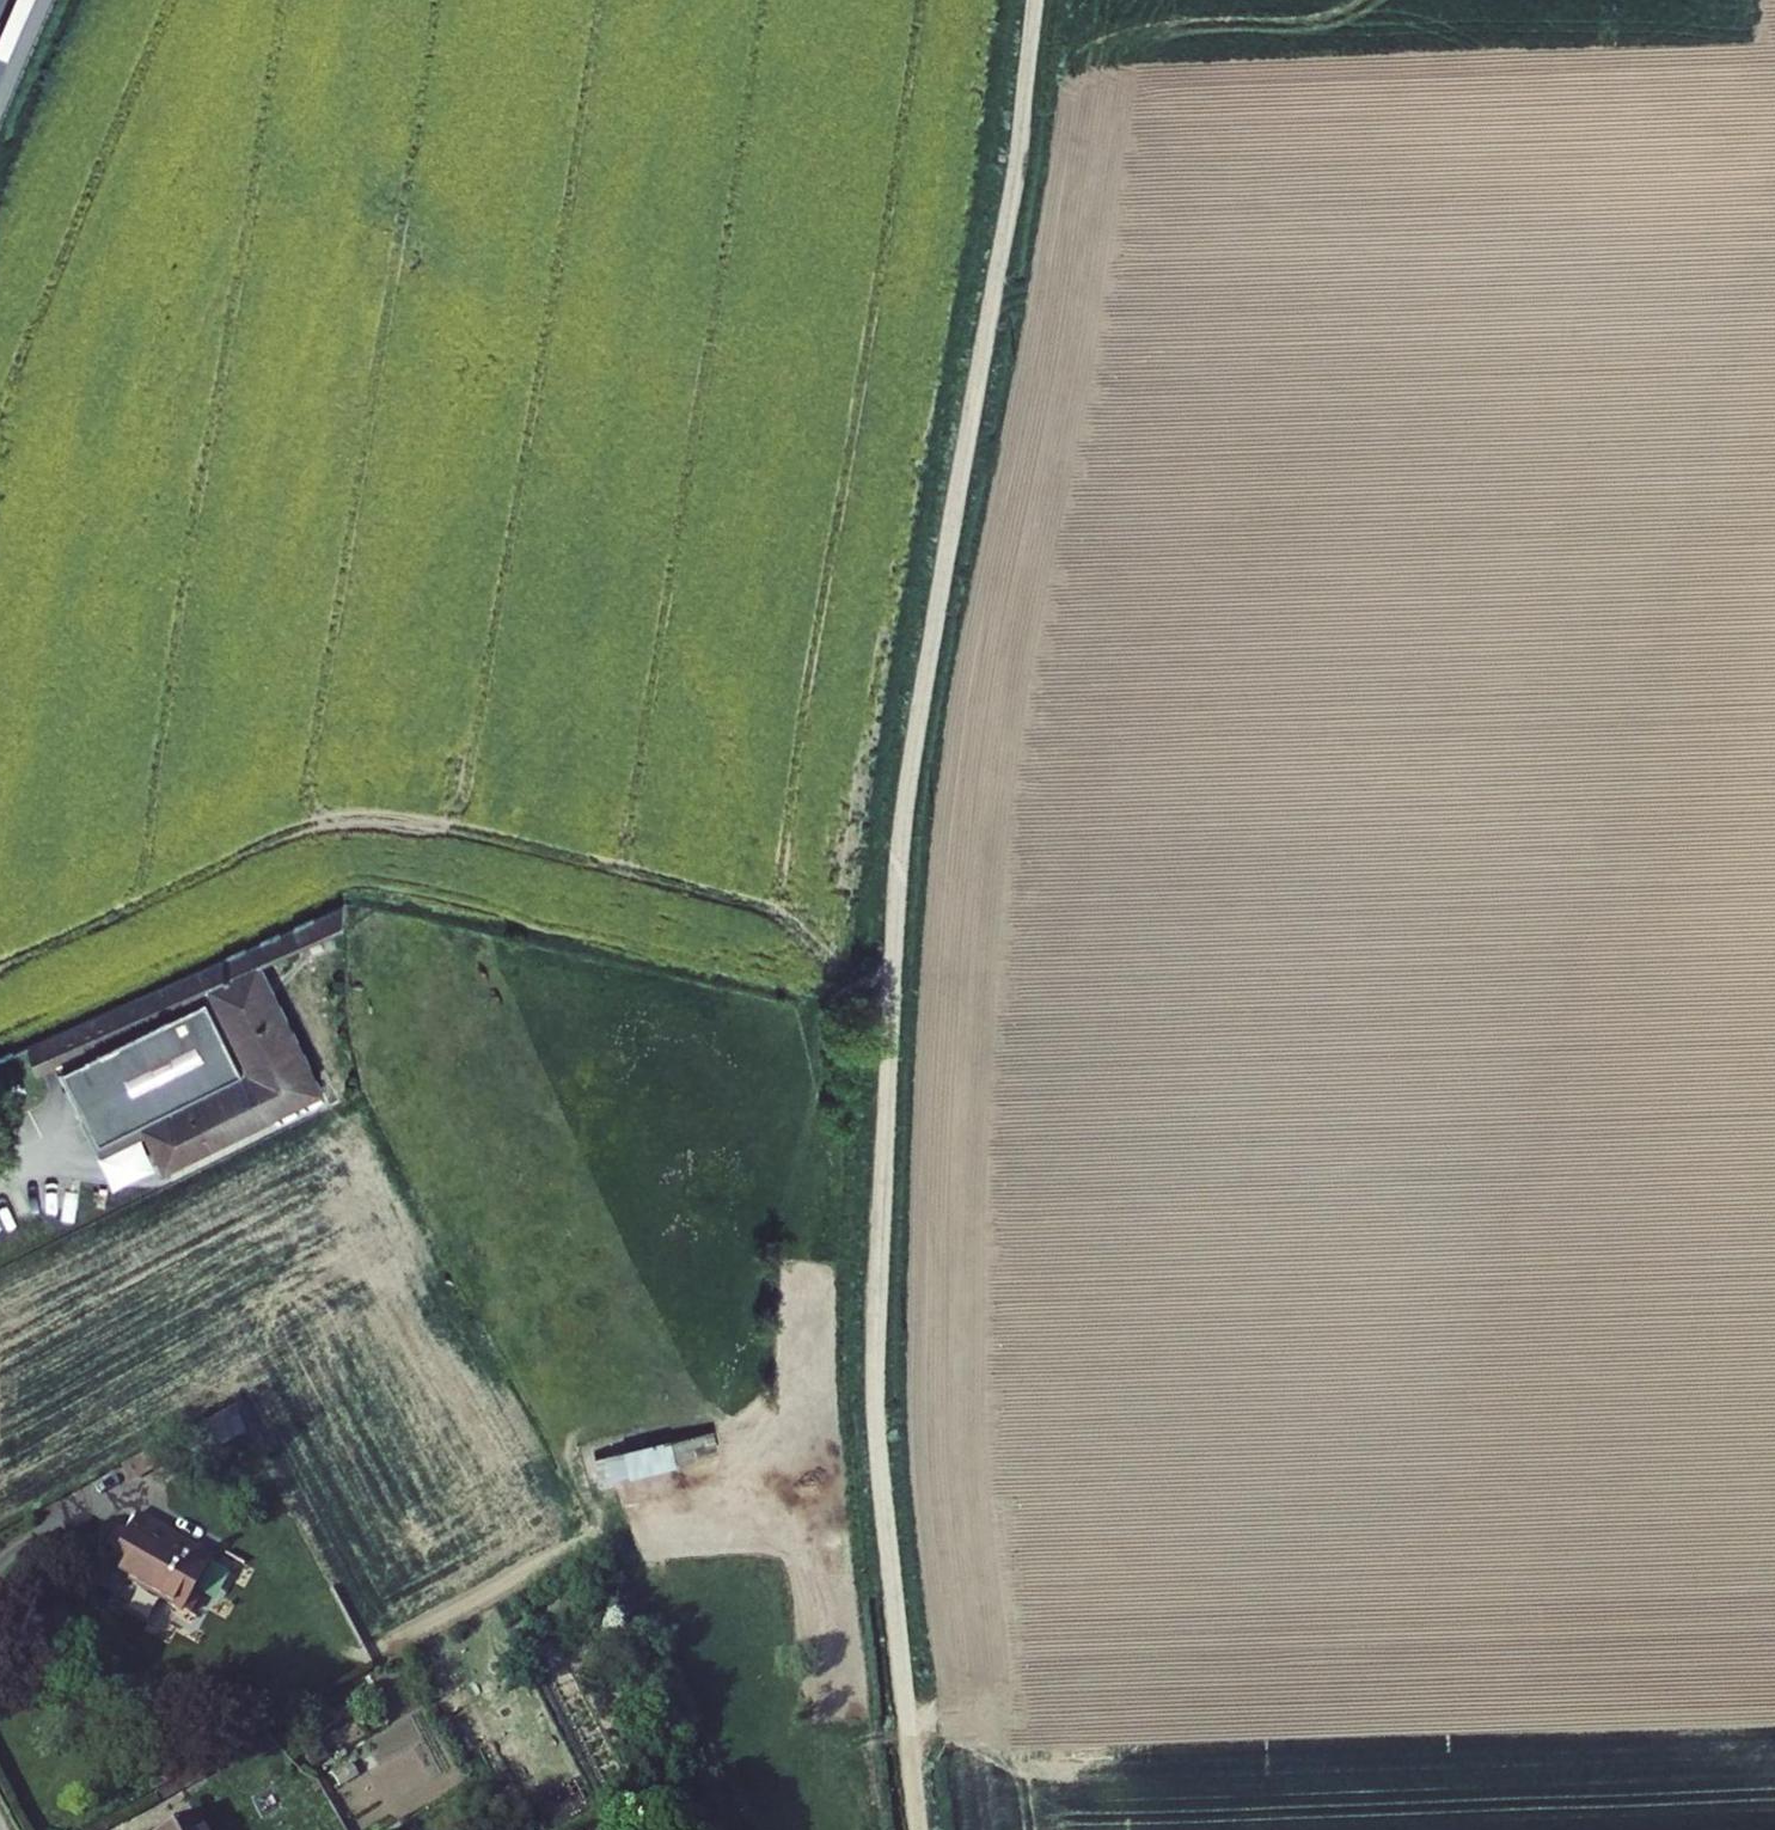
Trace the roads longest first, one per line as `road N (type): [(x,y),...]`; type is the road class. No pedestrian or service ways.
road 1 (track): [(918,1829),(874,1407),(892,956),(899,851),(1019,144),(1034,0)]

